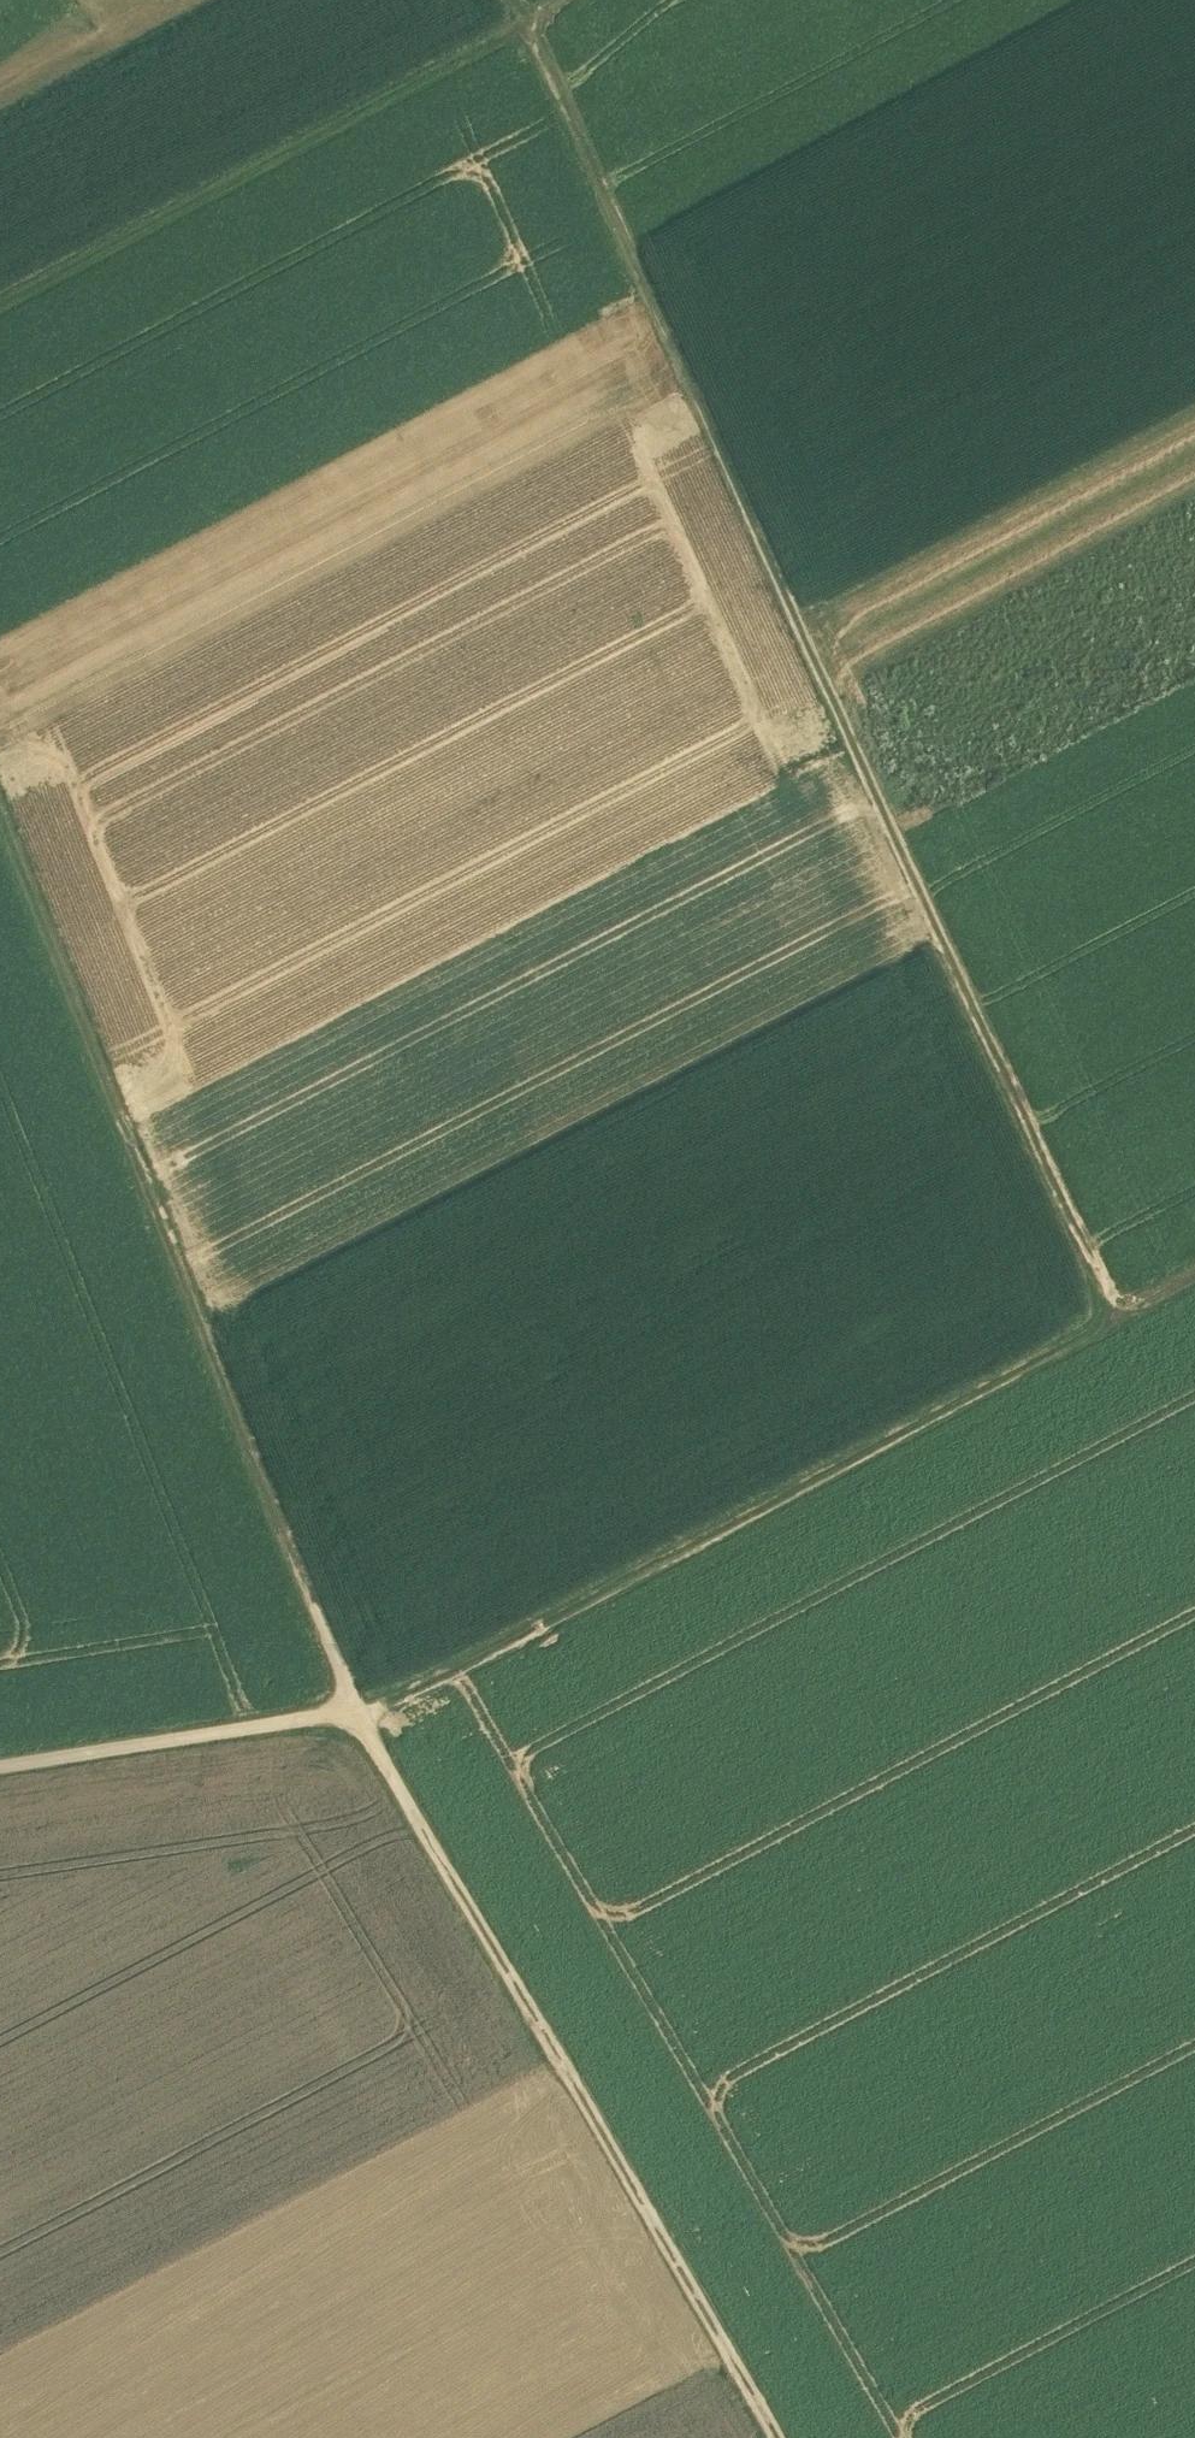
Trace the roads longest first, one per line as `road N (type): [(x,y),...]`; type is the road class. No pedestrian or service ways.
road 1 (track): [(1194,1271),(363,1718),(0,802)]
road 2 (track): [(1112,1314),(513,0)]
road 3 (track): [(0,1768),(304,1720),(363,1718),(775,2437)]
road 4 (track): [(0,305),(531,26),(561,0)]

